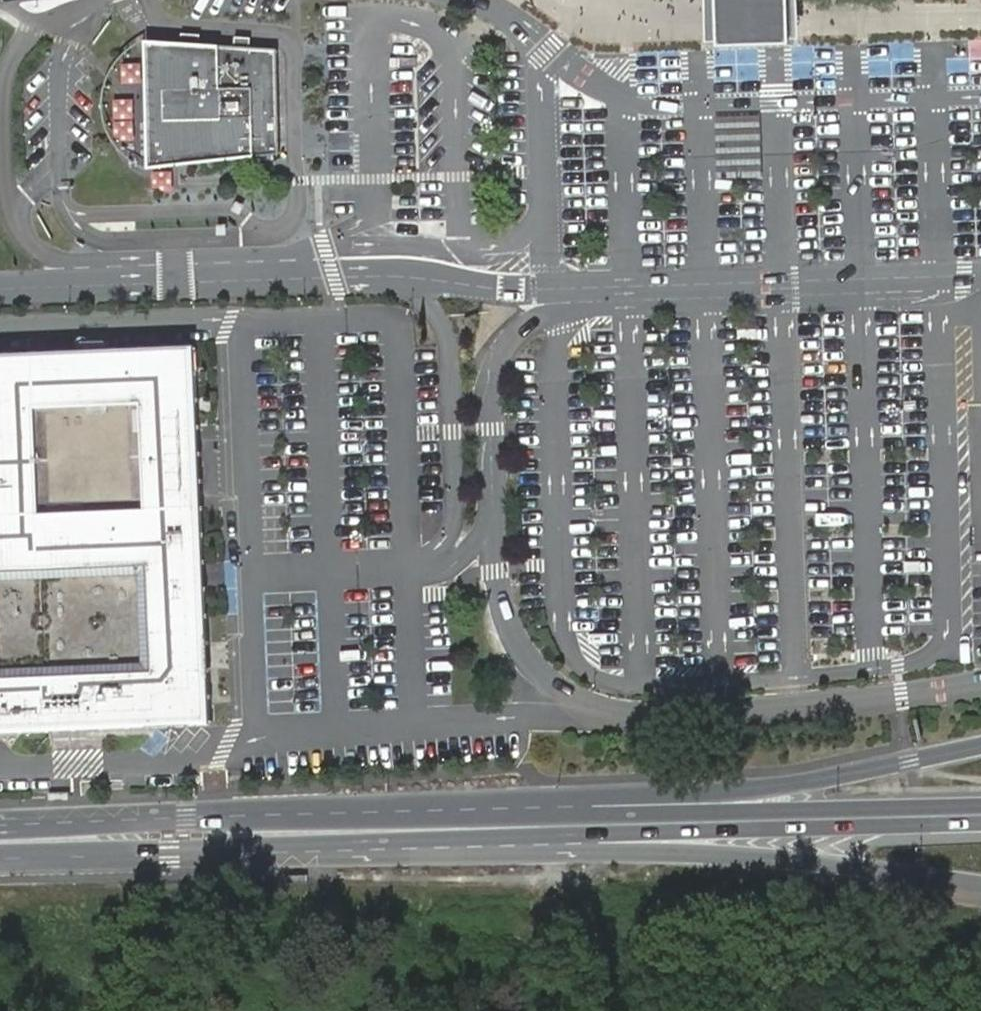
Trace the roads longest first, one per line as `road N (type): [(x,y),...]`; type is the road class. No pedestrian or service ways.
road 1 (unclassified): [(980,683),(719,712),(602,710),(555,689),(503,612),(492,371),(528,327),(624,286)]
road 2 (unclassified): [(0,288),(365,277),(491,289),(624,286)]
road 3 (trunk): [(980,745),(808,781),(402,809)]
road 4 (trunk): [(403,848),(728,851),(980,880)]
road 5 (tertiary): [(557,826),(980,815)]
road 6 (tertiary): [(0,857),(403,848)]
road 7 (tertiary): [(402,809),(0,823)]
road 8 (unclassified): [(624,286),(980,275)]
road 9 (tertiary): [(557,826),(402,809)]
road 10 (tertiary): [(403,848),(557,826)]

